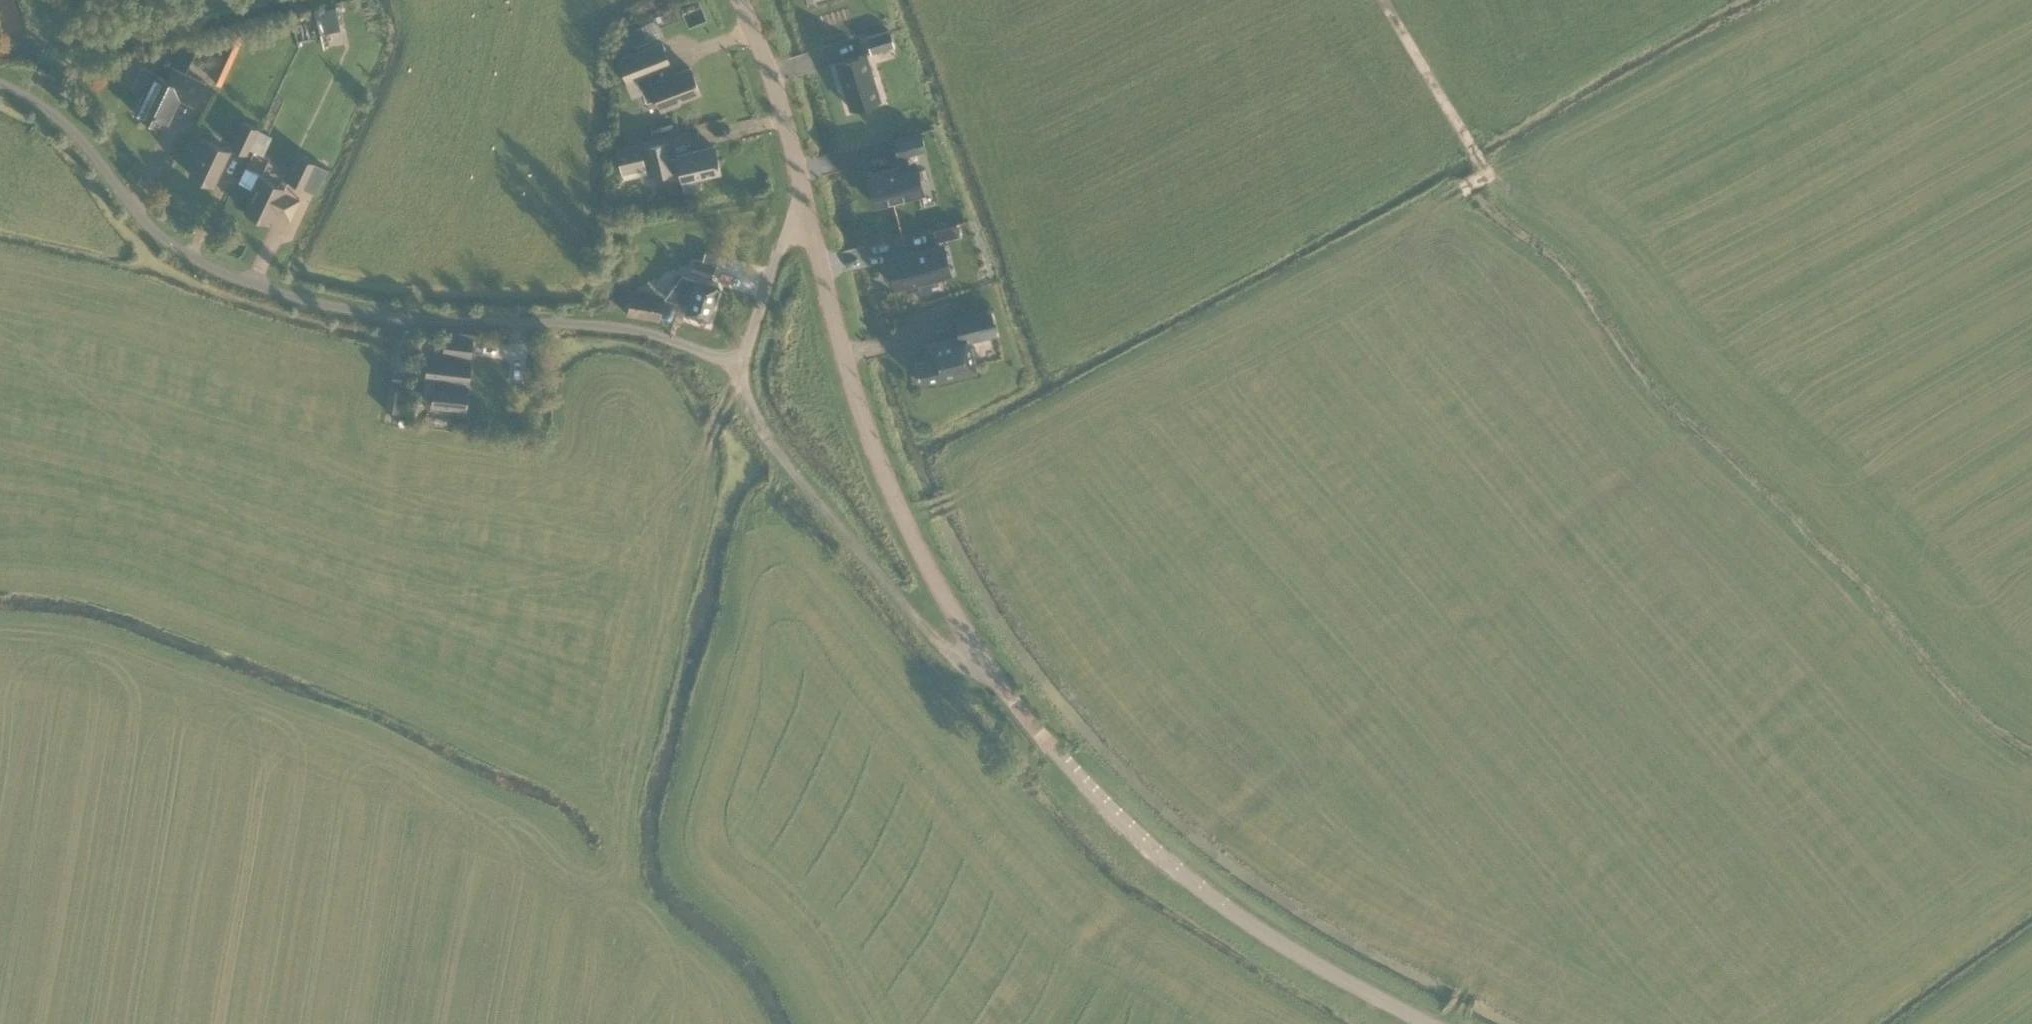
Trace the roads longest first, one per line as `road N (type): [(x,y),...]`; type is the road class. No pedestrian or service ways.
road 1 (tertiary): [(1429,1023),(1270,942),(1126,829),(977,660),(861,417),(804,201)]
road 2 (unclassified): [(0,89),(26,97),(88,150),(155,233),(212,271),(324,305),(638,332),(734,356),(746,345),(804,201)]
road 3 (track): [(977,660),(938,648),(783,462),(756,422),(734,356)]
road 4 (tertiary): [(804,201),(739,0)]
road 5 (track): [(1472,150),(1387,0)]

